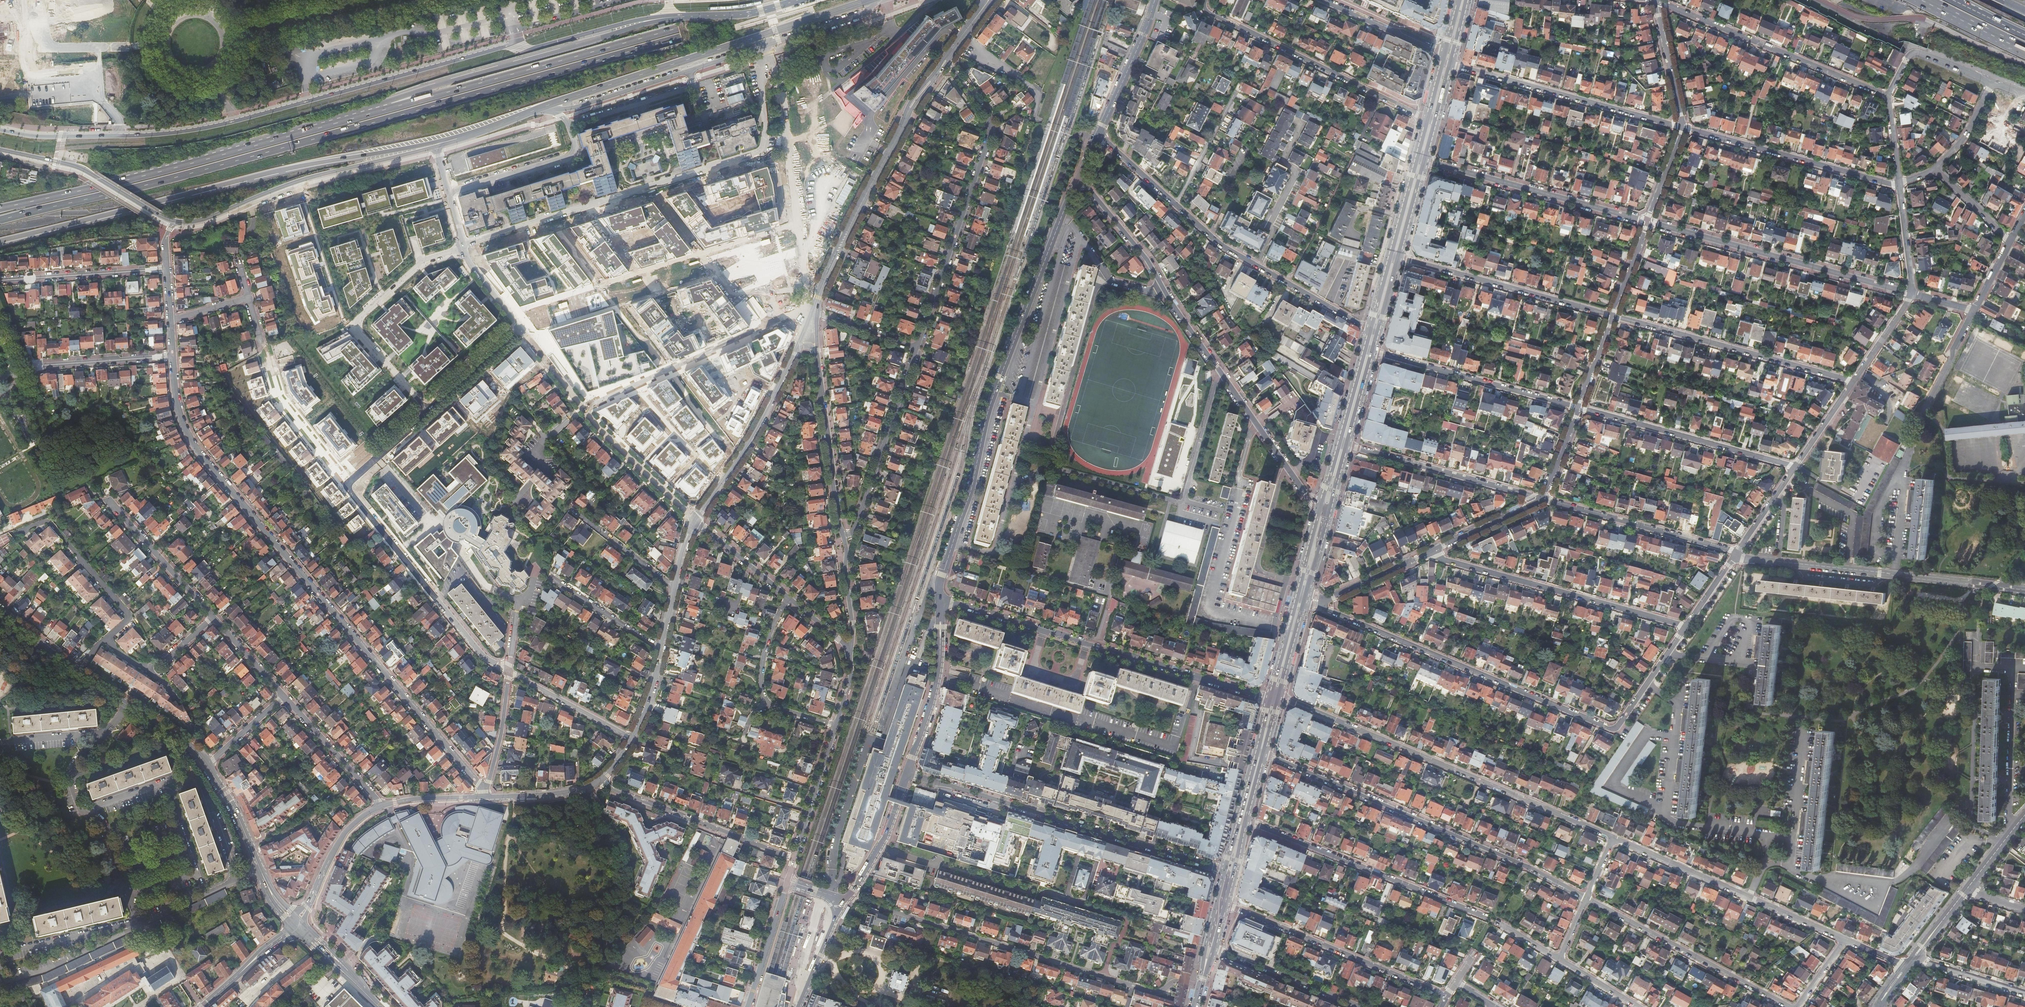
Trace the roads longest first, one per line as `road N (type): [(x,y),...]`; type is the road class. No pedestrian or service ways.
road 1 (motorway): [(0,220),(522,83),(801,0)]
road 2 (primary): [(666,18),(534,48),(505,46),(191,130),(94,136),(0,130)]
road 3 (residential): [(484,790),(199,453),(179,410),(173,356)]
road 4 (motorway): [(0,241),(282,169),(455,140)]
road 5 (unclassified): [(1079,177),(986,418),(941,599)]
road 6 (residential): [(1326,507),(1293,477),(1148,262),(1079,177)]
road 7 (motorway): [(391,107),(0,208)]
road 8 (motorway): [(770,0),(391,107)]
road 9 (residential): [(764,100),(755,154),(464,244)]
road 10 (residential): [(429,409),(347,488),(484,655),(509,670)]
road 11 (residential): [(1261,754),(1586,898)]
road 12 (residential): [(941,599),(1275,697)]
road 13 (primary): [(537,109),(867,0)]
road 14 (residential): [(1226,871),(908,774)]
road 15 (residential): [(1321,602),(1609,728),(1621,724)]
road 16 (residential): [(947,60),(992,129),(917,349)]
road 17 (residential): [(1613,837),(1331,719)]
road 18 (motorway): [(666,18),(437,84),(391,107)]
road 19 (residential): [(815,312),(912,103),(947,60)]
road 20 (unclassified): [(1648,221),(1911,295)]
road 21 (primary): [(175,221),(203,220),(323,174),(434,148)]
road 22 (unclassified): [(1430,554),(1687,625)]
road 23 (residential): [(1103,977),(851,897)]
road 24 (residential): [(1244,818),(1485,917)]
road 25 (residential): [(1207,0),(1209,12),(1431,122)]
road 26 (residential): [(429,409),(352,324),(423,260),(464,244)]
road 27 (residential): [(815,312),(583,408)]
road 28 (unclassified): [(1613,316),(1853,380)]
road 29 (unclassified): [(1658,3),(1886,96)]
road 30 (unclassified): [(1446,64),(1683,127)]
road 31 (residential): [(1448,996),(1225,906)]
road 32 (residential): [(1374,331),(1221,246),(1176,204)]
road 33 (unclassified): [(1421,161),(1648,221)]
road 34 (residential): [(1586,898),(1787,1006)]
road 35 (unclassified): [(1395,258),(1613,316)]
road 36 (unclassified): [(1578,408),(1795,466)]
road 37 (unclassified): [(1683,127),(1898,184)]
road 38 (unclassified): [(1369,350),(1578,408)]
road 39 (track): [(427,0),(222,47)]
road 40 (residential): [(600,781),(794,859)]
road 41 (unclassified): [(1543,499),(1343,445)]
road 42 (residential): [(917,349),(854,532),(844,534)]
road 43 (residential): [(797,348),(748,445),(696,521)]
road 44 (unclassified): [(1543,499),(1736,554)]
road 45 (residential): [(1787,861),(1812,879),(1891,882),(1916,864),(1949,819)]
road 46 (residential): [(106,638),(129,617),(50,522),(14,535)]
road 47 (primary): [(0,150),(80,167),(175,221)]
road 48 (residential): [(844,534),(817,353)]
road 49 (unclassified): [(941,599),(936,688),(908,774)]
road 50 (residential): [(167,269),(1,280)]
road 51 (residential): [(1895,575),(1901,481),(1924,416)]
road 52 (residential): [(1736,554),(1895,575)]
road 53 (residential): [(583,408),(696,521)]
road 54 (residential): [(688,87),(697,118),(576,154)]
road 55 (residential): [(1215,947),(1361,1006)]
road 56 (residential): [(109,500),(213,616)]
road 57 (residential): [(1103,977),(1124,919),(1047,893),(1037,900)]
road 58 (residential): [(1749,898),(1613,837)]
road 59 (residential): [(1665,811),(1615,786),(1649,730),(1674,739)]
road 60 (residential): [(283,696),(381,805)]
road 61 (unclassified): [(1155,0),(1099,135)]
road 62 (residential): [(2011,693),(2008,836)]
road 63 (residential): [(0,963),(17,977),(125,926)]
road 64 (residential): [(509,670),(632,738)]
road 65 (residential): [(794,859),(836,726)]
road 66 (residential): [(1447,58),(1321,0)]
road 67 (residential): [(173,356),(35,367)]
road 68 (unclassified): [(908,774),(887,834),(851,897)]
road 69 (unclassified): [(1886,96),(1914,53),(1993,81)]
road 70 (residential): [(448,191),(576,154)]
road 71 (residential): [(381,805),(344,834),(306,908)]
road 72 (residential): [(1895,575),(2024,590)]
road 73 (residential): [(1792,847),(1805,718)]
road 74 (residential): [(661,649),(553,578)]
road 75 (residential): [(572,509),(674,588)]
road 76 (primary): [(799,0),(739,15),(672,17)]
road 77 (residential): [(0,956),(125,926)]
road 78 (track): [(218,28),(343,0)]
road 79 (unclassified): [(1683,127),(1658,3)]
road 80 (unclassified): [(1430,554),(1543,499)]
road 81 (residential): [(571,125),(688,87)]
road 82 (residential): [(484,790),(509,670)]
road 83 (residential): [(519,326),(429,409)]
road 84 (residential): [(147,918),(109,840),(82,818)]
road 85 (residential): [(849,655),(844,534)]
road 86 (residential): [(790,597),(696,521)]
road 87 (residential): [(202,1006),(294,928)]
road 88 (residential): [(961,38),(1034,90),(1037,120)]

